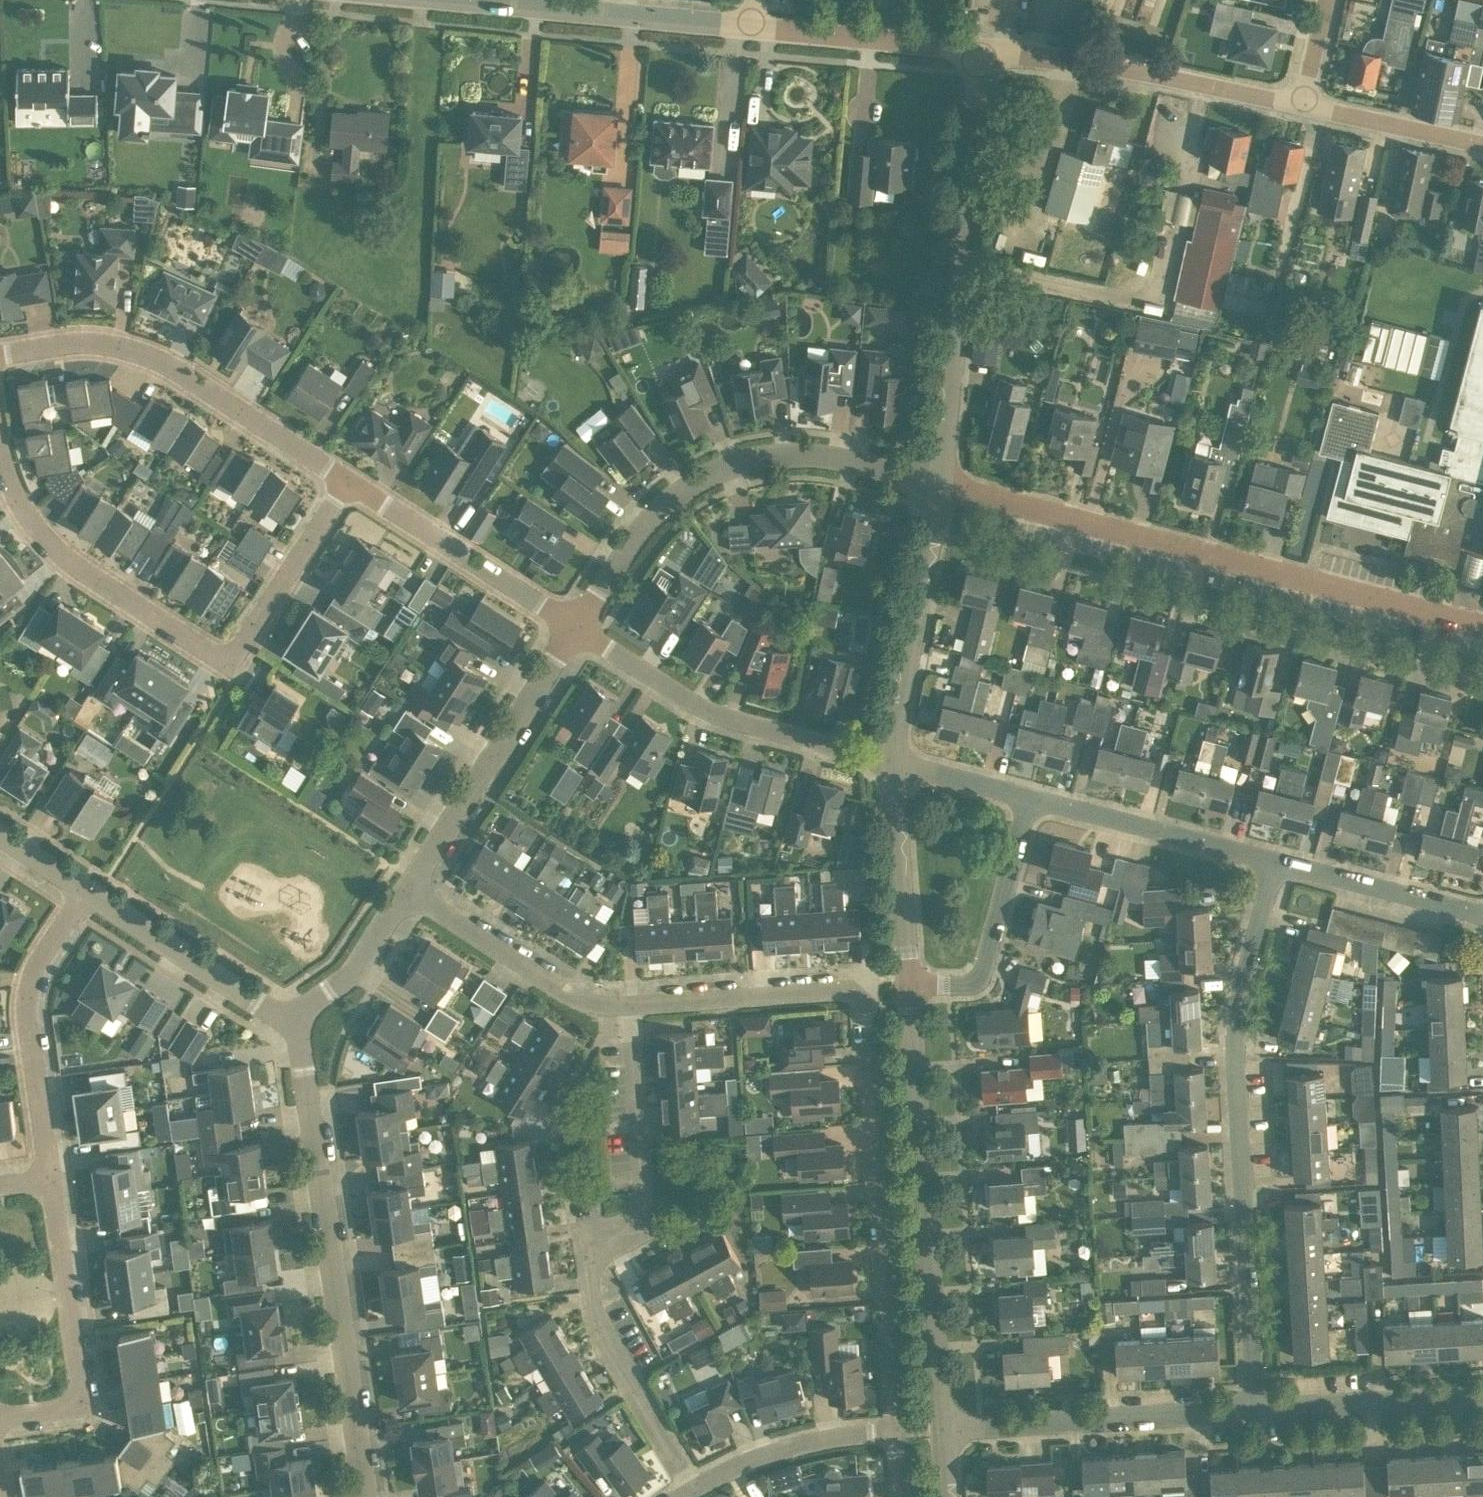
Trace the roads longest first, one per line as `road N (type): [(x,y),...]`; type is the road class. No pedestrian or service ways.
road 1 (residential): [(895,1432),(862,998),(852,988),(629,1004)]
road 2 (residential): [(1482,628),(940,486)]
road 3 (residential): [(1255,1410),(1235,1036),(1275,861)]
road 4 (residential): [(347,480),(230,664),(66,560),(27,514),(0,446)]
road 5 (residential): [(693,1488),(599,1330),(591,1298),(586,1252),(644,1219),(629,1004)]
road 6 (residential): [(367,1496),(295,1019)]
road 7 (residential): [(944,1428),(910,986)]
road 8 (residential): [(577,628),(643,524),(722,468),(815,455),(940,486)]
road 9 (residential): [(940,486),(980,50)]
road 10 (residential): [(347,480),(152,357),(92,341),(0,355)]
road 11 (residential): [(893,760),(712,713),(577,628)]
road 12 (tertiary): [(1302,105),(980,50)]
road 13 (residential): [(408,890),(577,628)]
road 14 (residential): [(944,1428),(1255,1410)]
road 15 (residential): [(50,1180),(28,1001),(42,955),(86,891)]
road 16 (residential): [(0,1417),(68,1407),(81,1390),(50,1180)]
road 17 (residential): [(893,760),(940,486)]
road 18 (residential): [(577,628),(347,480)]
road 19 (tertiary): [(478,0),(746,26)]
road 20 (residential): [(910,986),(963,985),(980,977),(1029,797)]
road 21 (residential): [(1275,861),(1029,797)]
road 22 (residential): [(629,1004),(563,991),(408,890)]
road 23 (residential): [(295,1019),(86,891)]
road 24 (tertiary): [(746,26),(980,50)]
road 25 (residential): [(1255,1410),(1482,1397)]
road 26 (residential): [(910,986),(893,760)]
road 27 (residential): [(1482,915),(1275,861)]
road 28 (residential): [(693,1488),(764,1454),(895,1432)]
road 29 (tertiary): [(1482,144),(1302,105)]
road 30 (residential): [(295,1019),(350,976),(408,890)]
road 31 (residential): [(1029,797),(893,760)]

